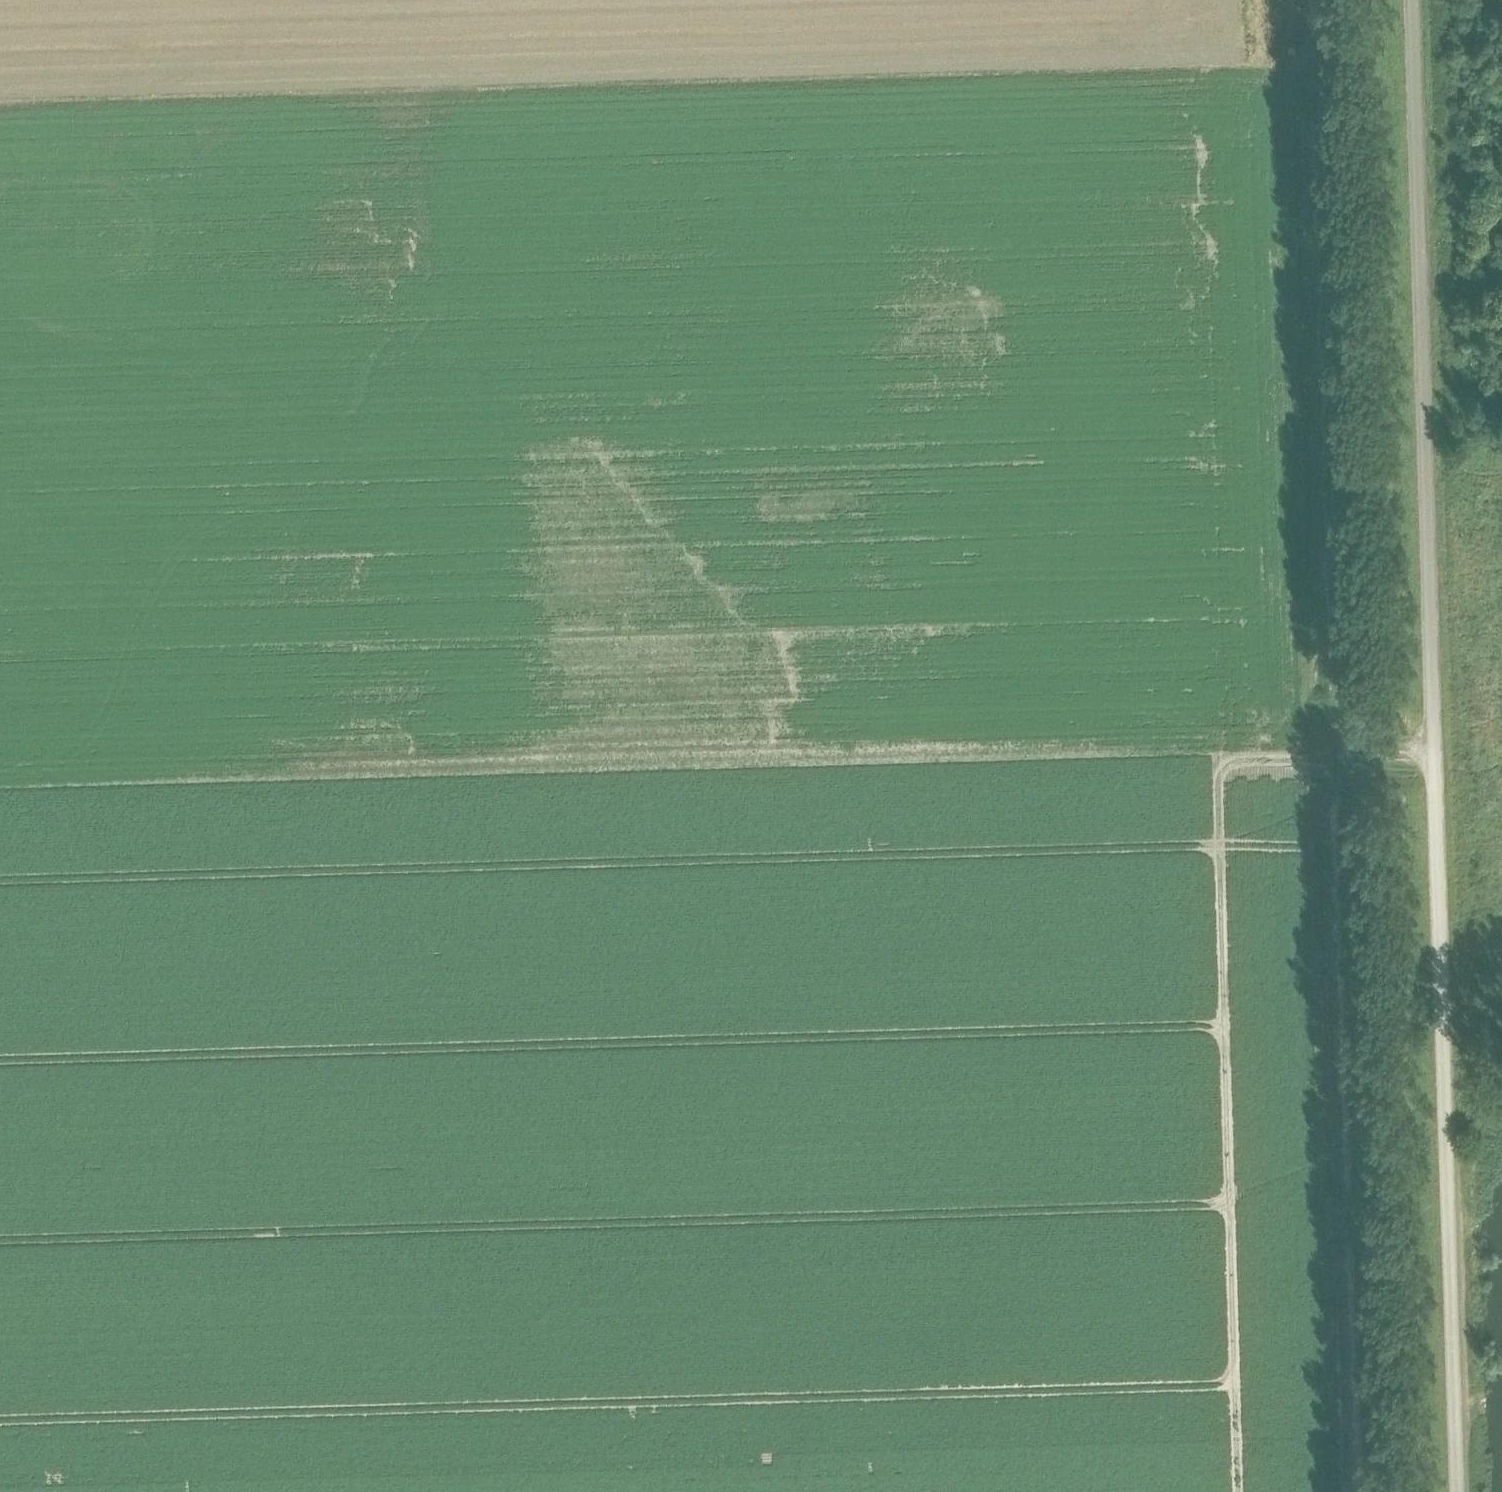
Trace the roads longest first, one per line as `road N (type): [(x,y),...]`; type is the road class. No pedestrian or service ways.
road 1 (unclassified): [(1467,1491),(1415,0)]
road 2 (track): [(1365,1491),(1320,0)]

